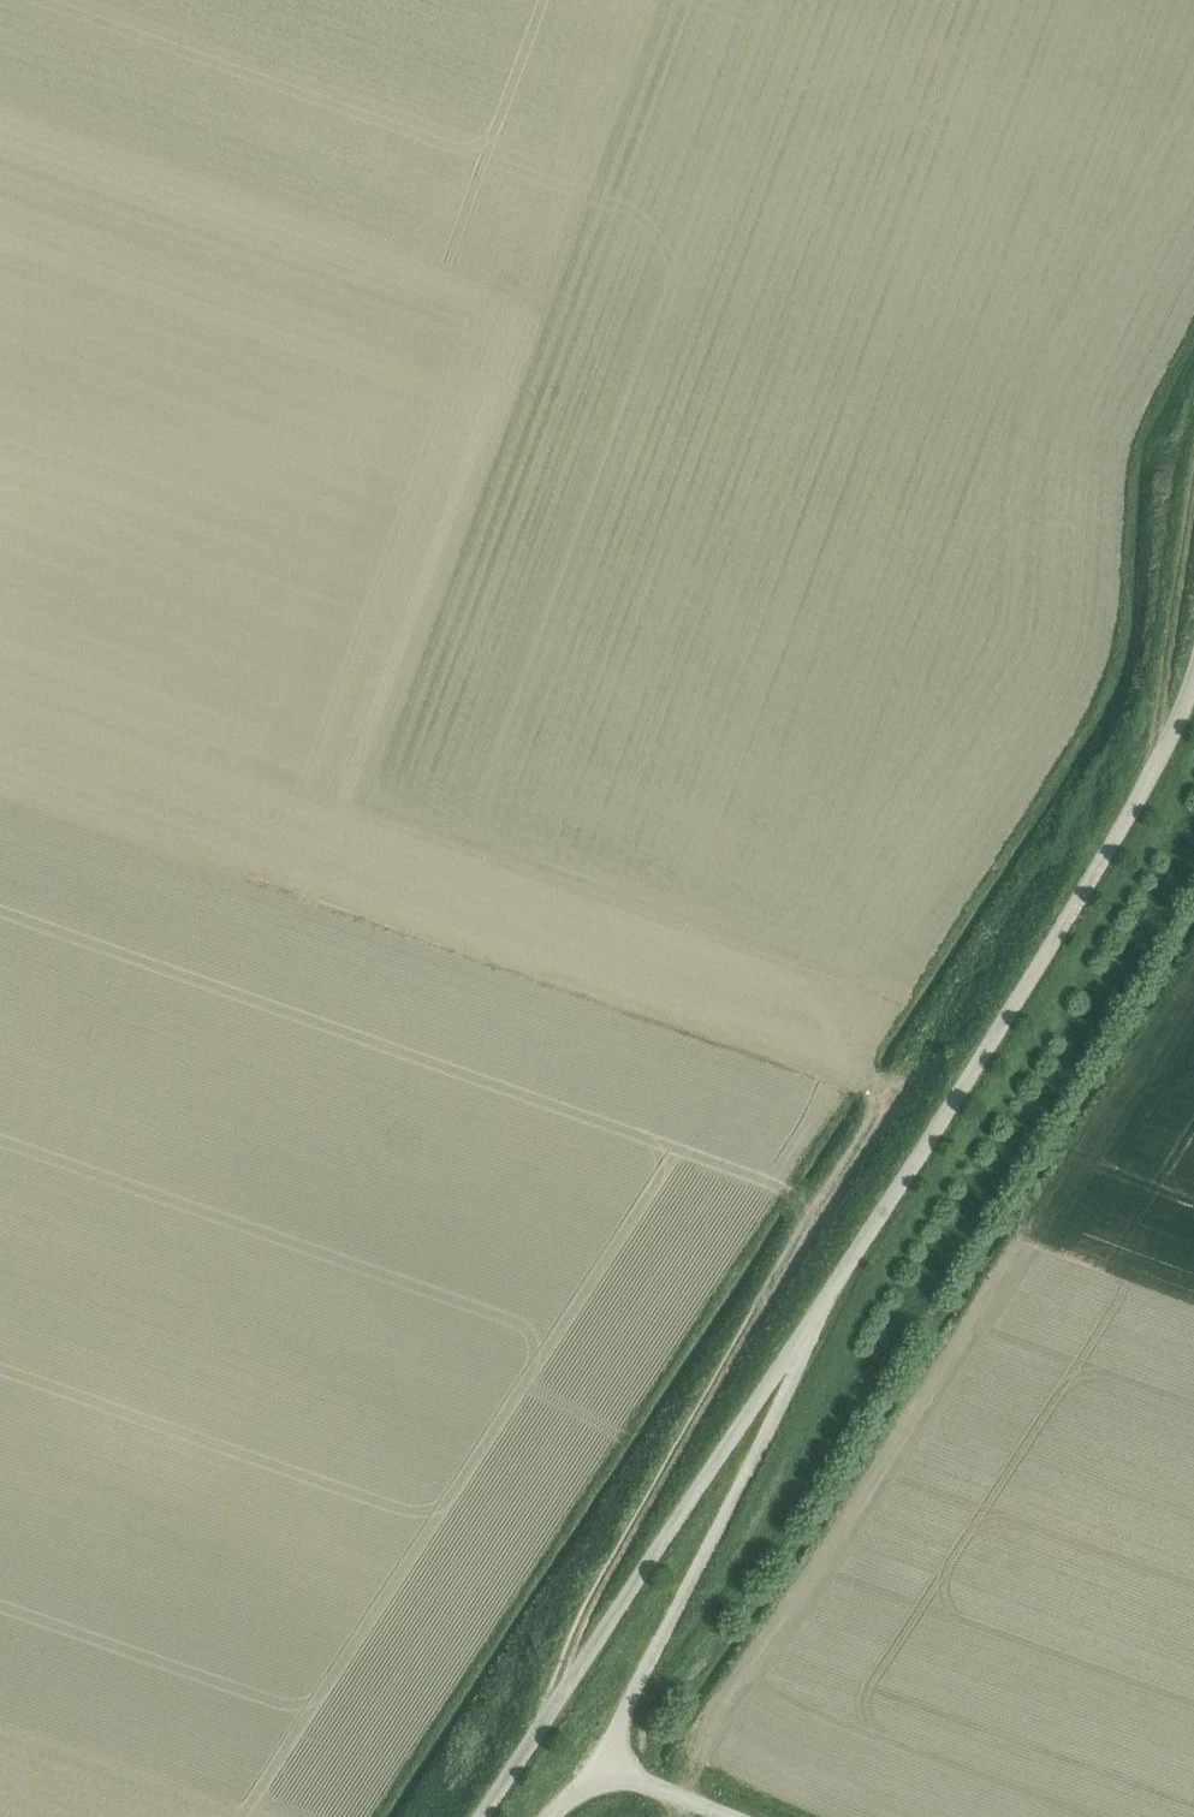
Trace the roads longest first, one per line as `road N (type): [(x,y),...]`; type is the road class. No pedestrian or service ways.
road 1 (unclassified): [(804,1332),(1035,972),(1193,686)]
road 2 (unclassified): [(804,1332),(483,1816)]
road 3 (unclassified): [(597,1766),(794,1376),(804,1332)]
road 4 (unclassified): [(733,1816),(597,1766)]

